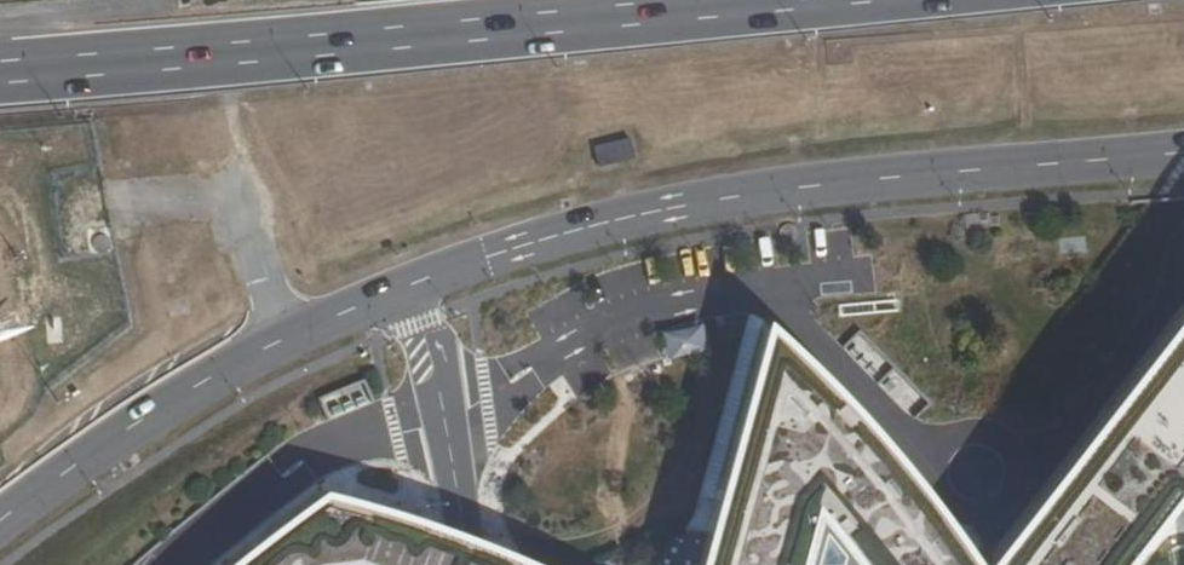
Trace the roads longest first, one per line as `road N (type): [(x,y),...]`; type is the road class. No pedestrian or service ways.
road 1 (secondary): [(1183,148),(703,196),(484,255),(407,284)]
road 2 (primary): [(770,0),(0,64)]
road 3 (secondary): [(407,284),(215,373),(0,512)]
road 4 (unclassified): [(465,540),(444,412),(407,284)]

